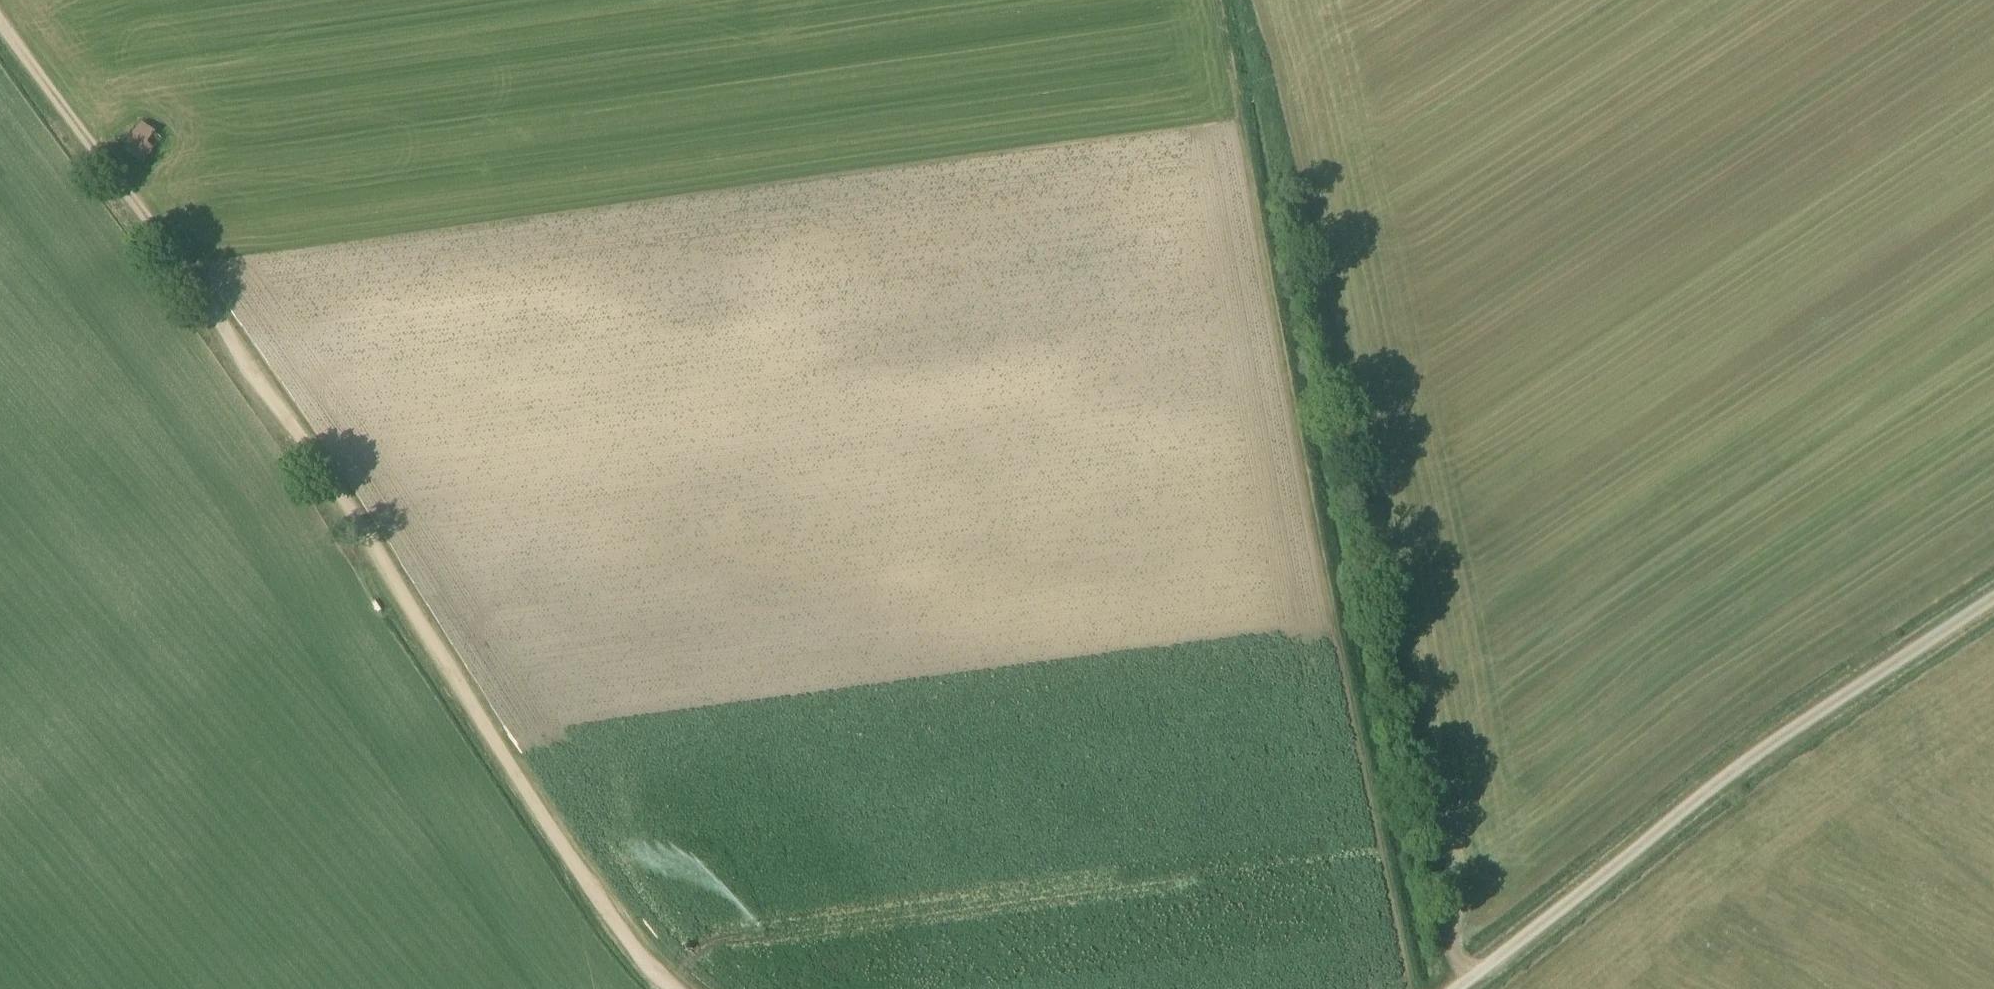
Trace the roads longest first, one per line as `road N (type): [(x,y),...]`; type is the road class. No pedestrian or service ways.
road 1 (track): [(0,19),(261,378),(566,848),(648,962),(677,988)]
road 2 (unclassified): [(1453,988),(1744,760),(1993,596)]

